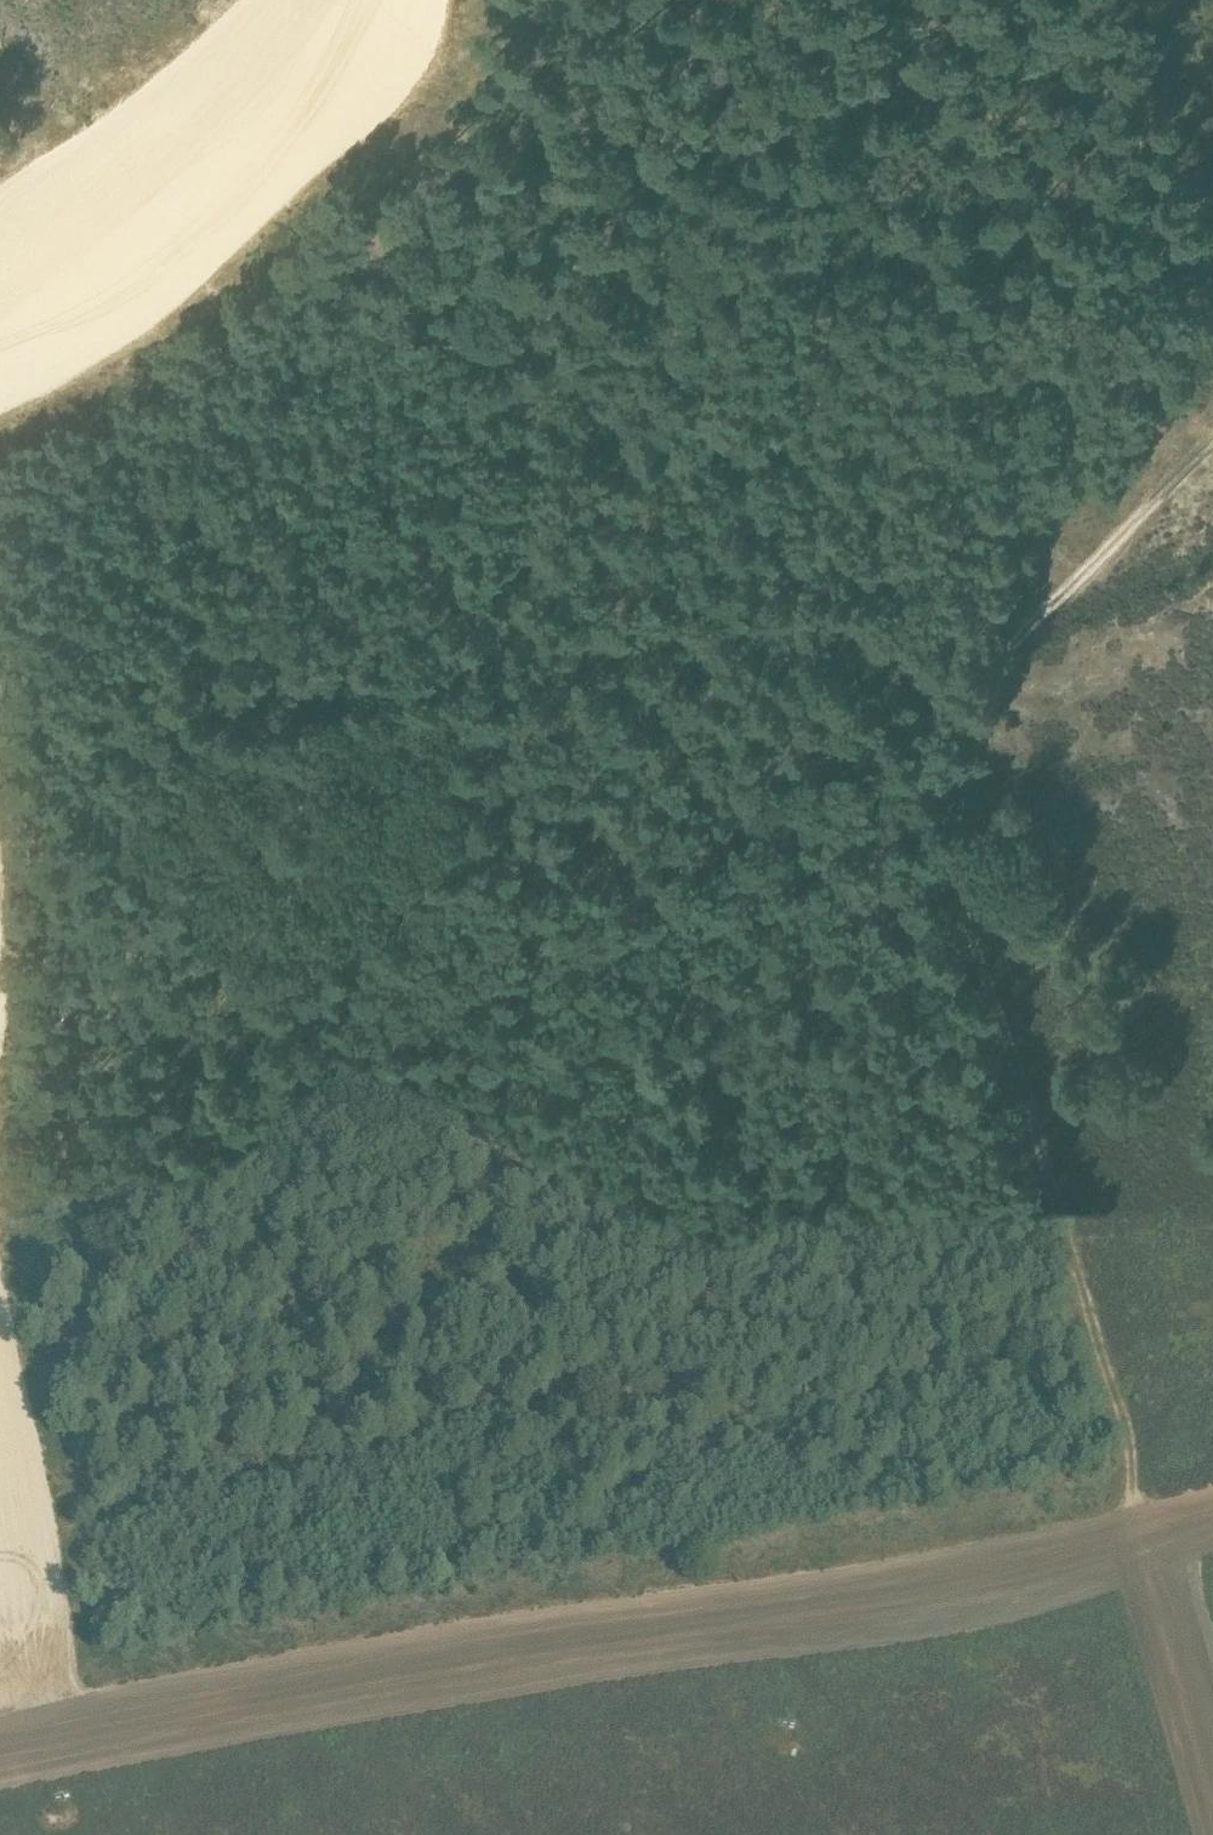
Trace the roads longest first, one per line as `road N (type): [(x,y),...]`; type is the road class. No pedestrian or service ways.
road 1 (track): [(0,1748),(896,1602),(1212,1523)]
road 2 (track): [(0,329),(61,292),(220,157),(336,34),(350,0)]
road 3 (track): [(1212,1765),(1149,1544)]

